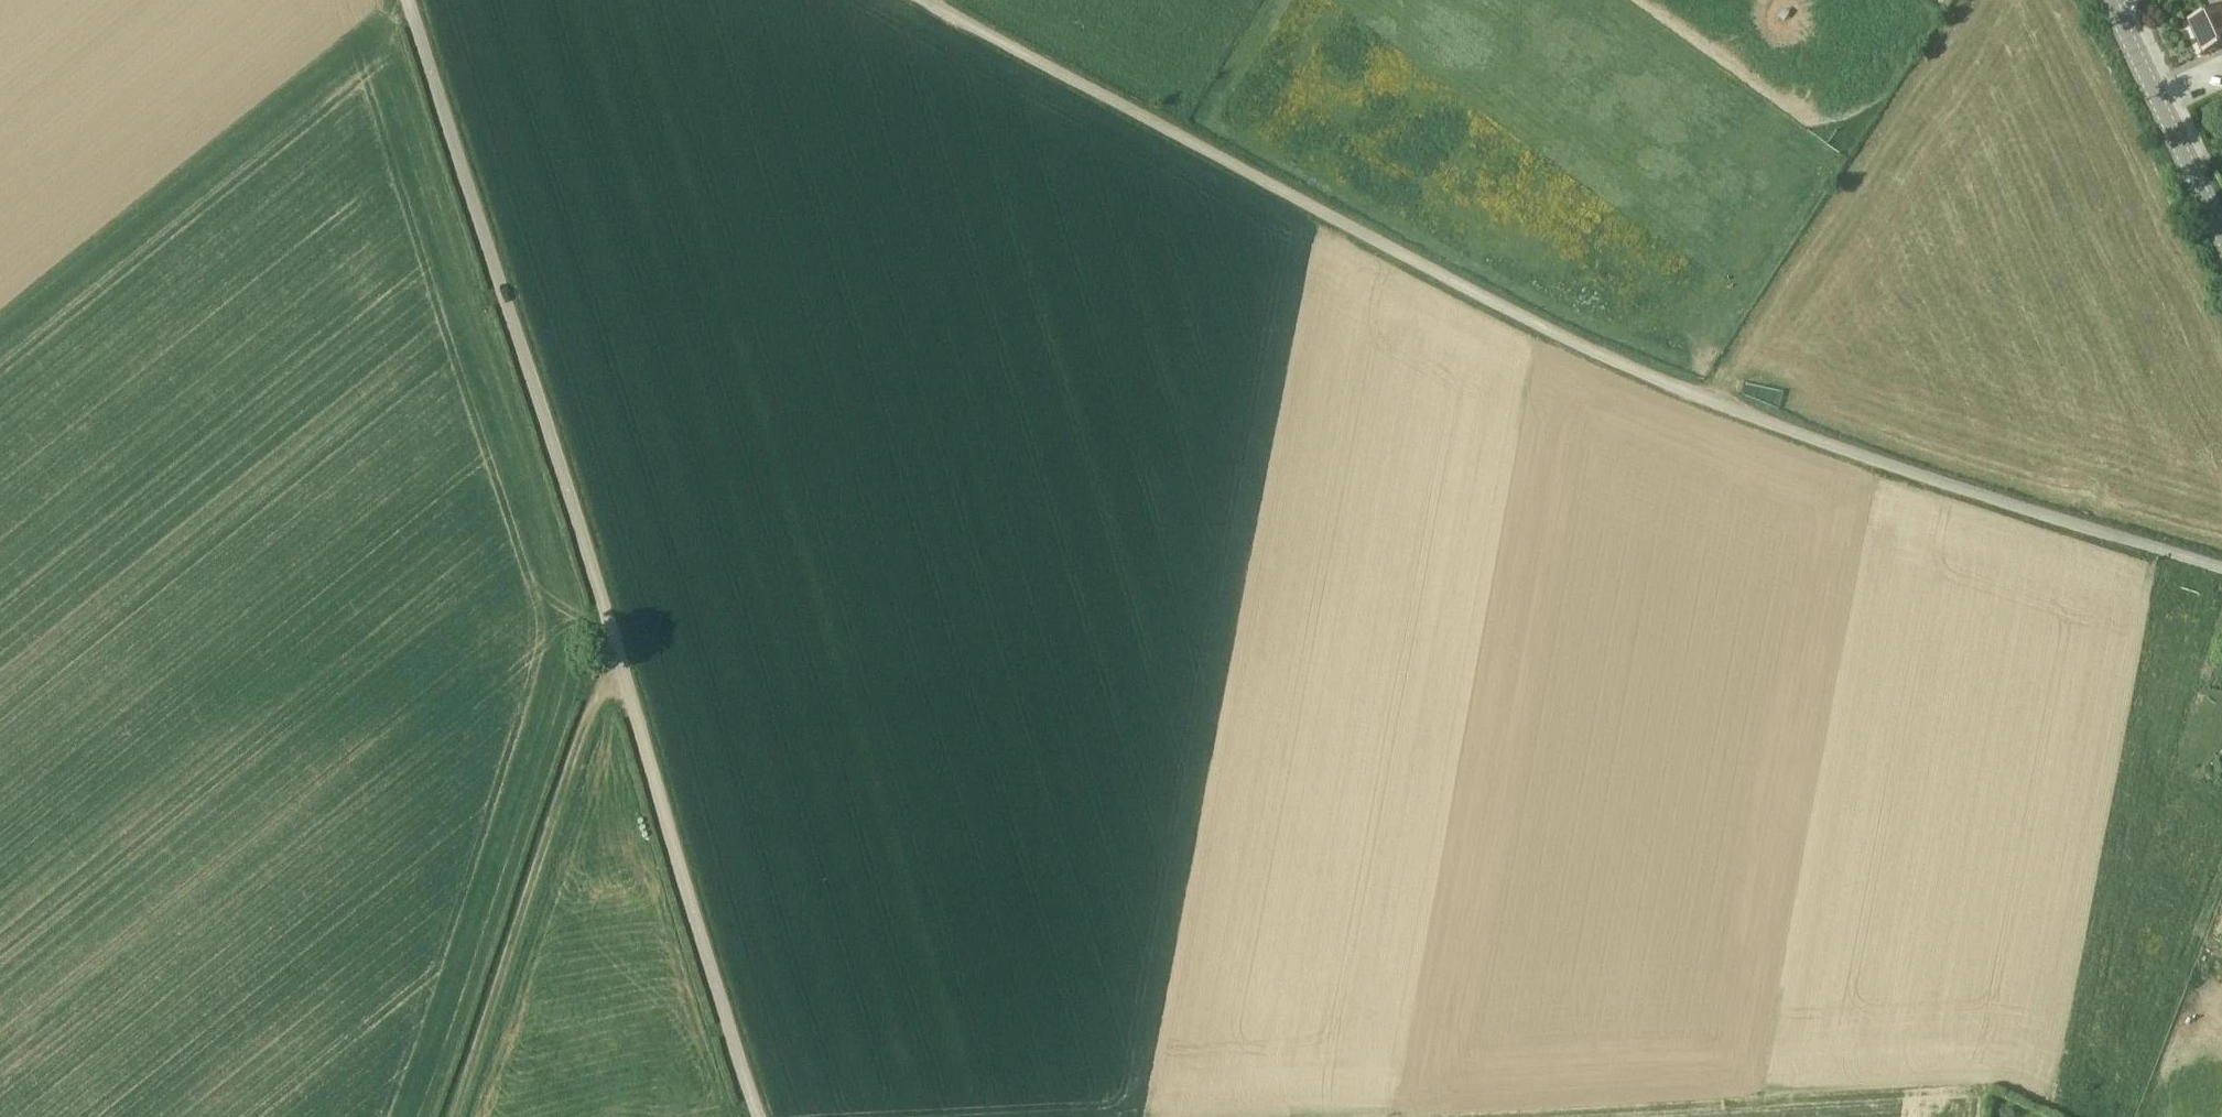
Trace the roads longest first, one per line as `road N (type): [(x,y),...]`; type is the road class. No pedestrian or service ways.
road 1 (track): [(2221,569),(1823,443),(1608,357),(924,0)]
road 2 (unclassified): [(762,1116),(409,0)]
road 3 (track): [(442,1116),(599,676),(623,675)]
road 4 (tertiary): [(2221,231),(2108,0)]

